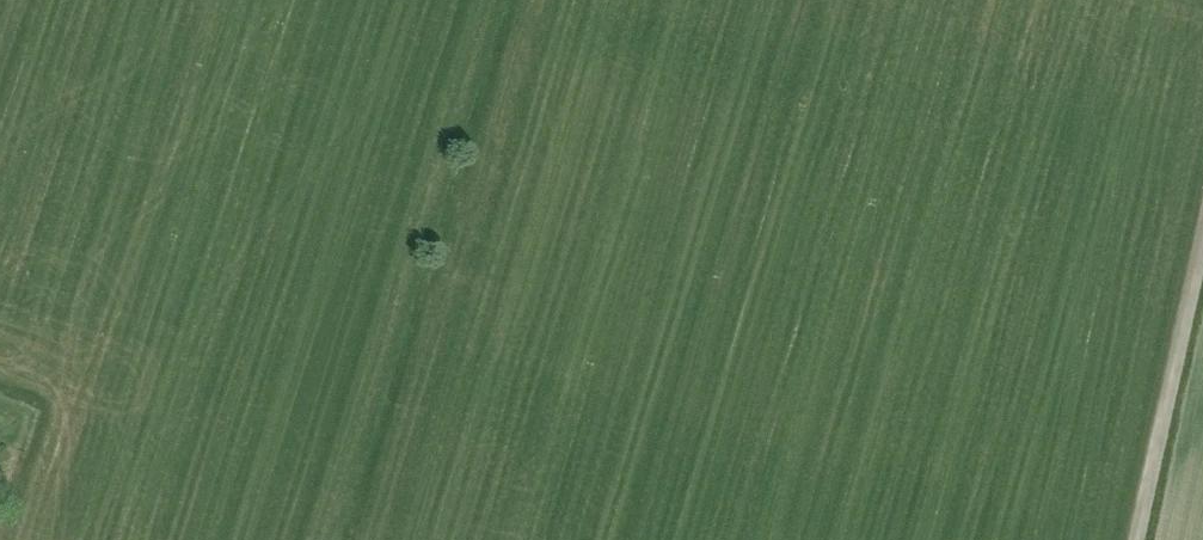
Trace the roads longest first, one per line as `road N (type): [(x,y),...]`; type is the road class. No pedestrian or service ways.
road 1 (track): [(1136,539),(1202,241)]

